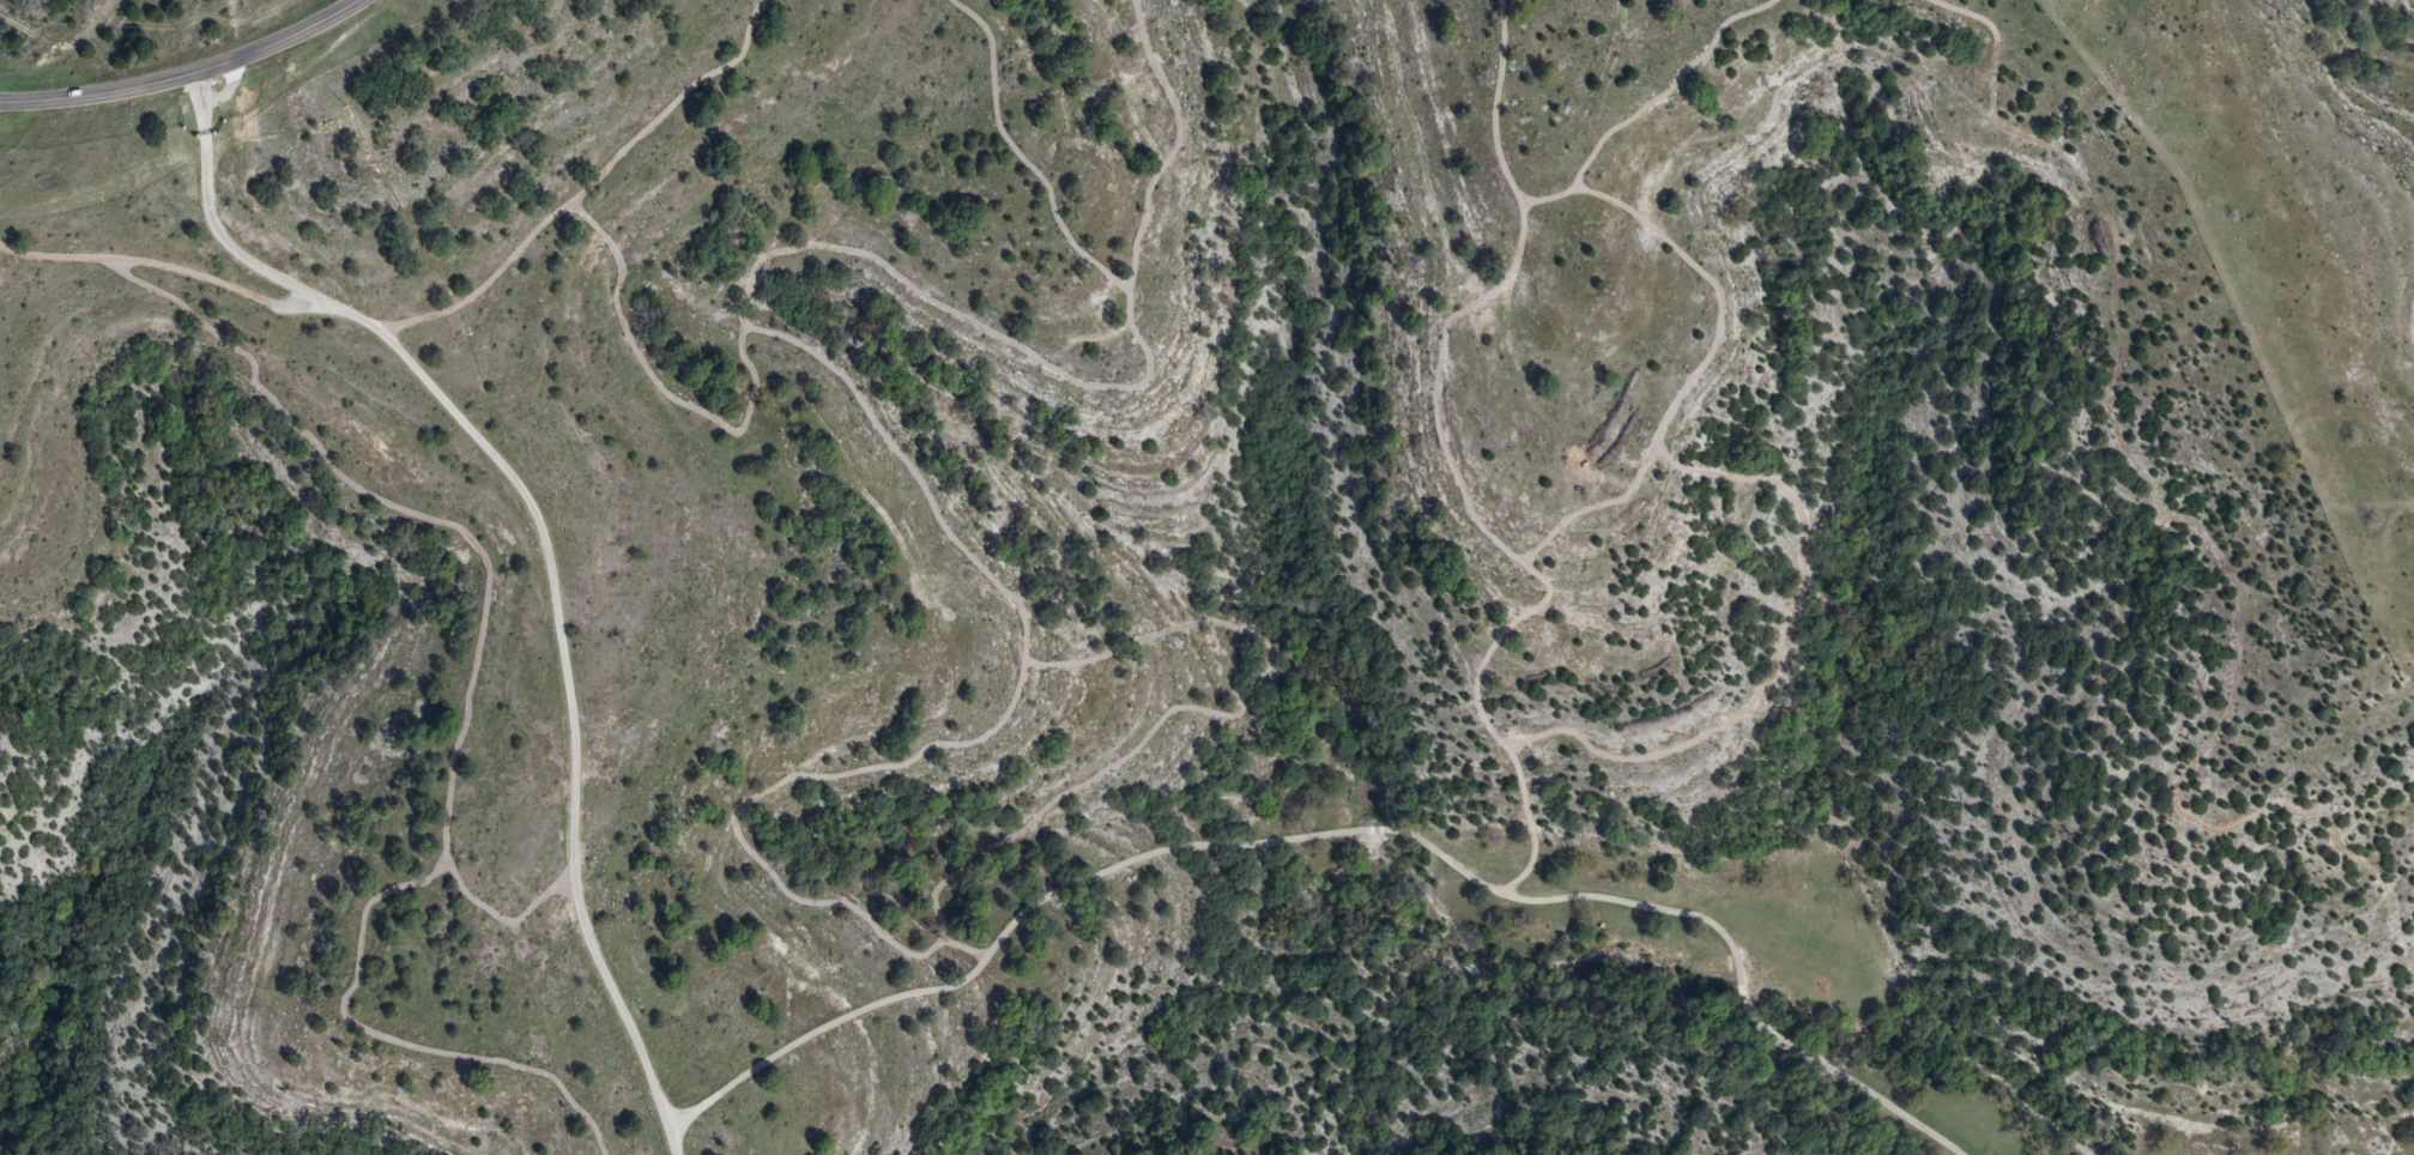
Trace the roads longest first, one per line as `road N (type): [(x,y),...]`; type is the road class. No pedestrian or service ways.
road 1 (residential): [(0,101),(199,73),(358,0)]

